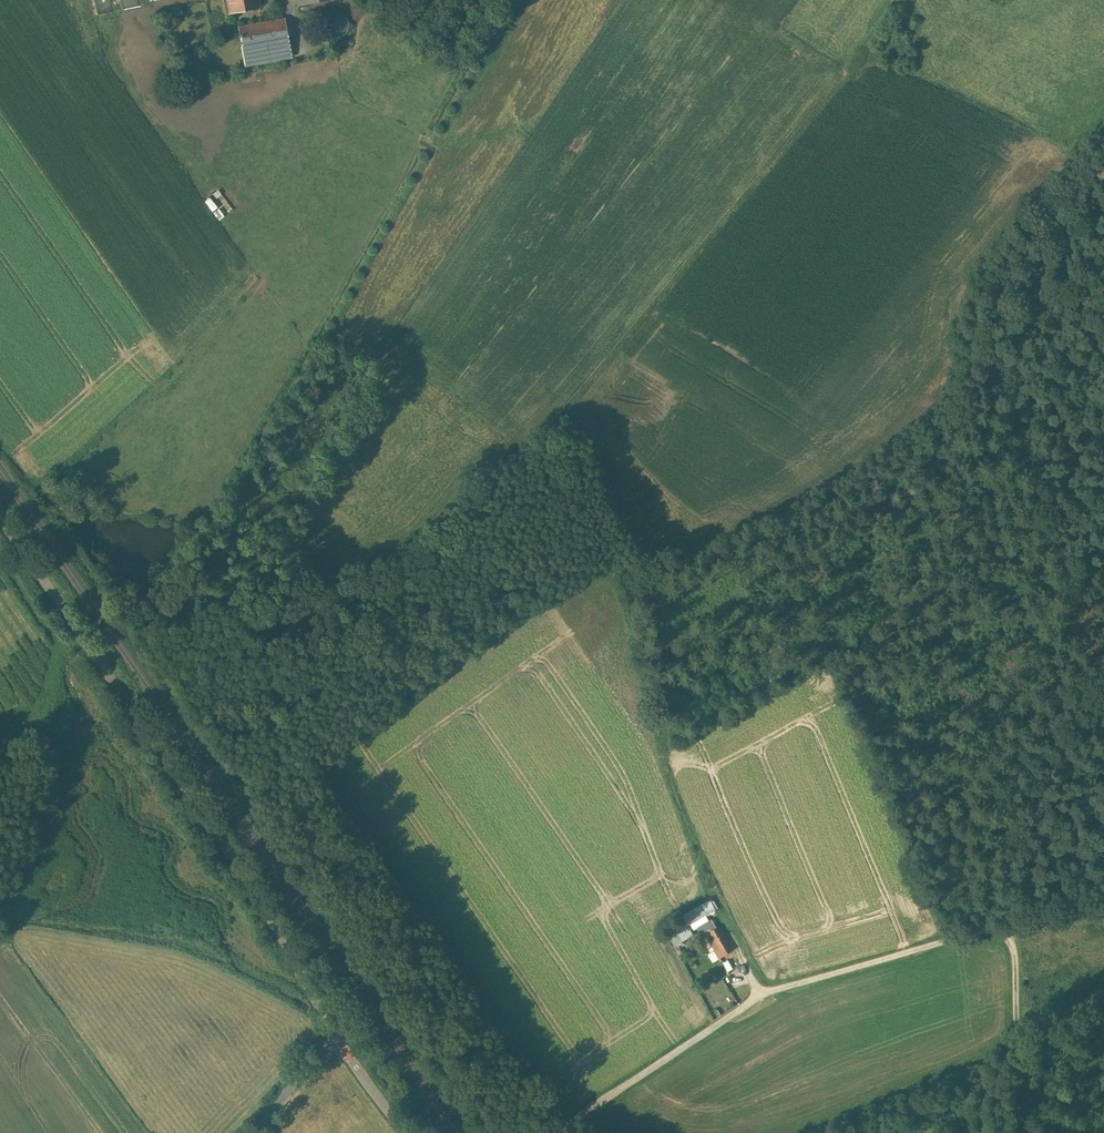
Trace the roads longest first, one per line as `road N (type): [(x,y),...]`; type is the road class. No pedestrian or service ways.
road 1 (unclassified): [(0,516),(240,865),(339,1044)]
road 2 (track): [(561,1132),(757,996),(984,929)]
road 3 (track): [(1023,1132),(1016,964),(998,929)]
road 4 (track): [(662,750),(717,899)]
road 5 (unclassified): [(253,1132),(314,1061),(339,1044)]

